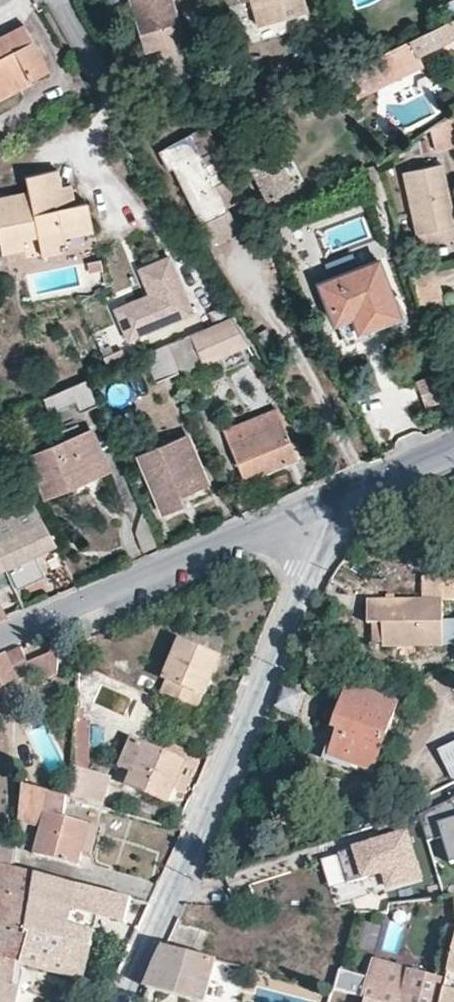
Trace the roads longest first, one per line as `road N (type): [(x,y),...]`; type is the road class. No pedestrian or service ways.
road 1 (residential): [(121,1001),(282,637),(330,490)]
road 2 (residential): [(330,490),(0,640)]
road 3 (residential): [(453,447),(330,490)]

